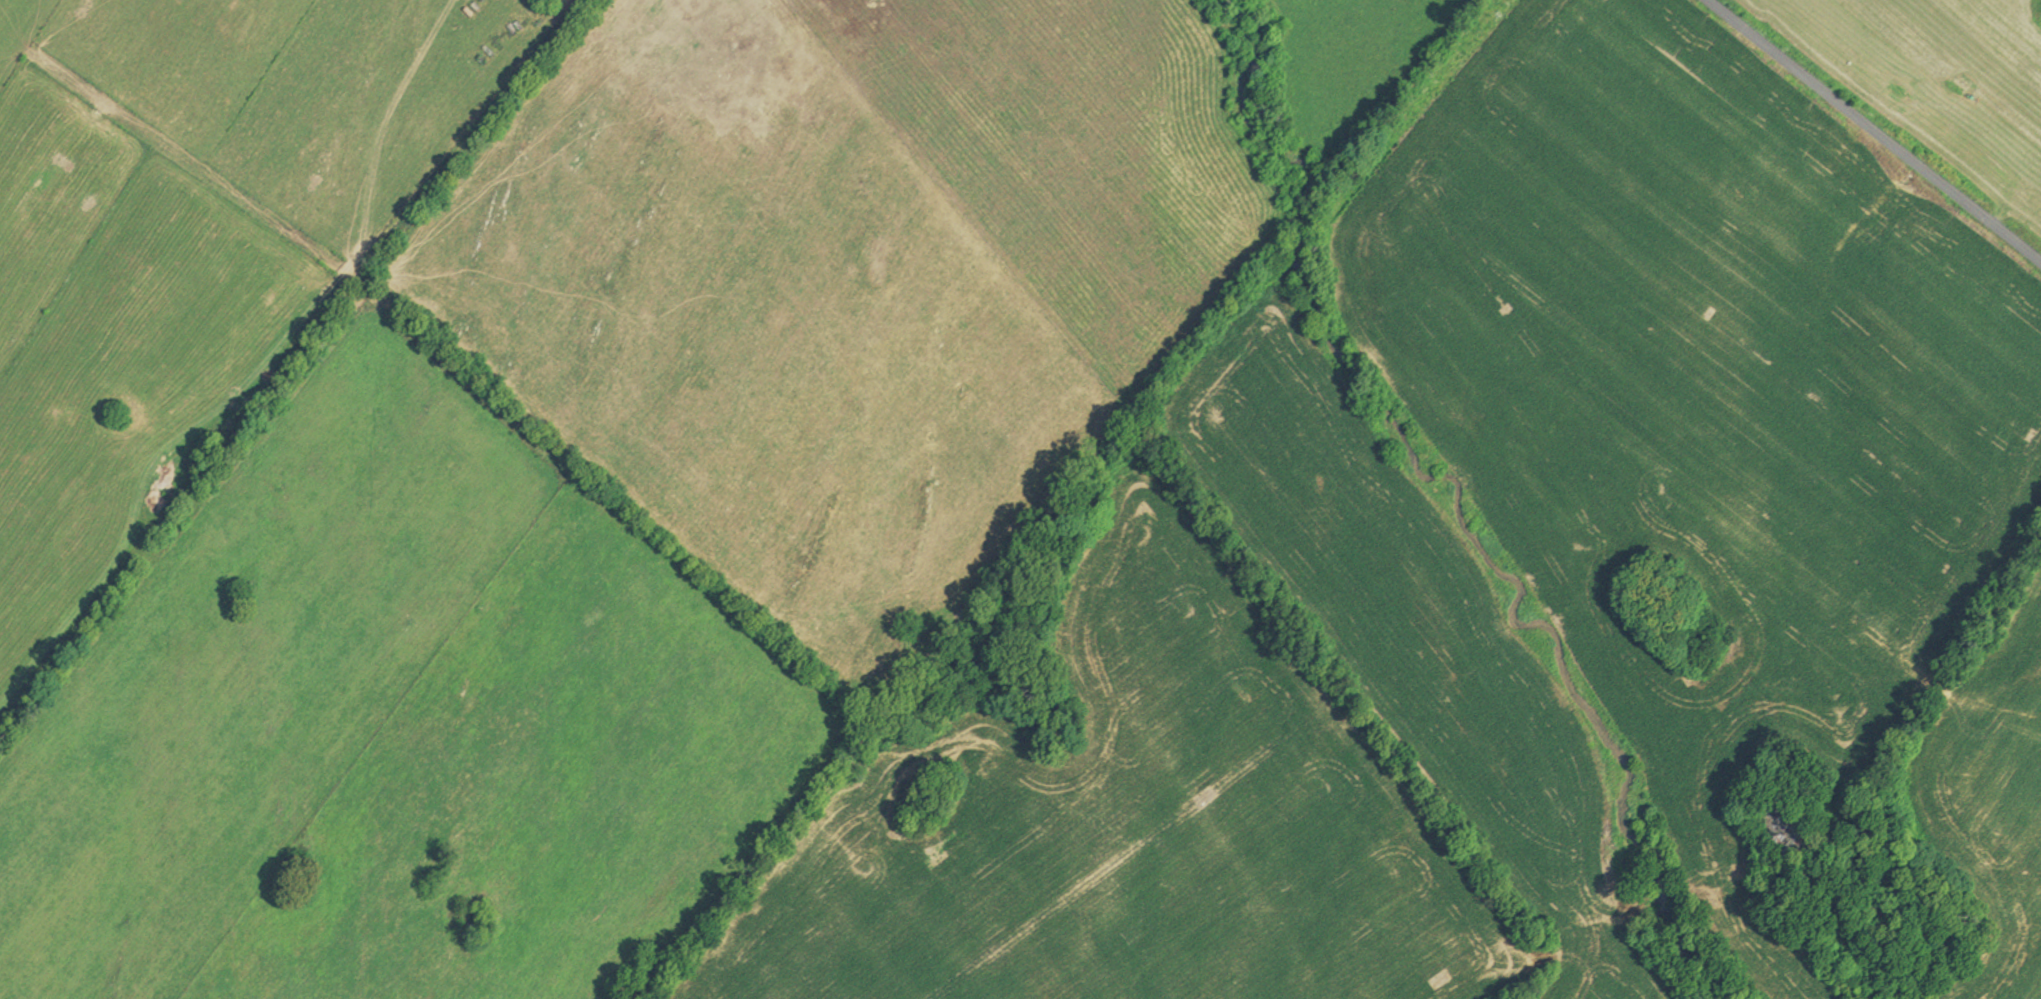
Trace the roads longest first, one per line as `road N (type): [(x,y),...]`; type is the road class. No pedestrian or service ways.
road 1 (residential): [(2040,264),(1715,0)]

